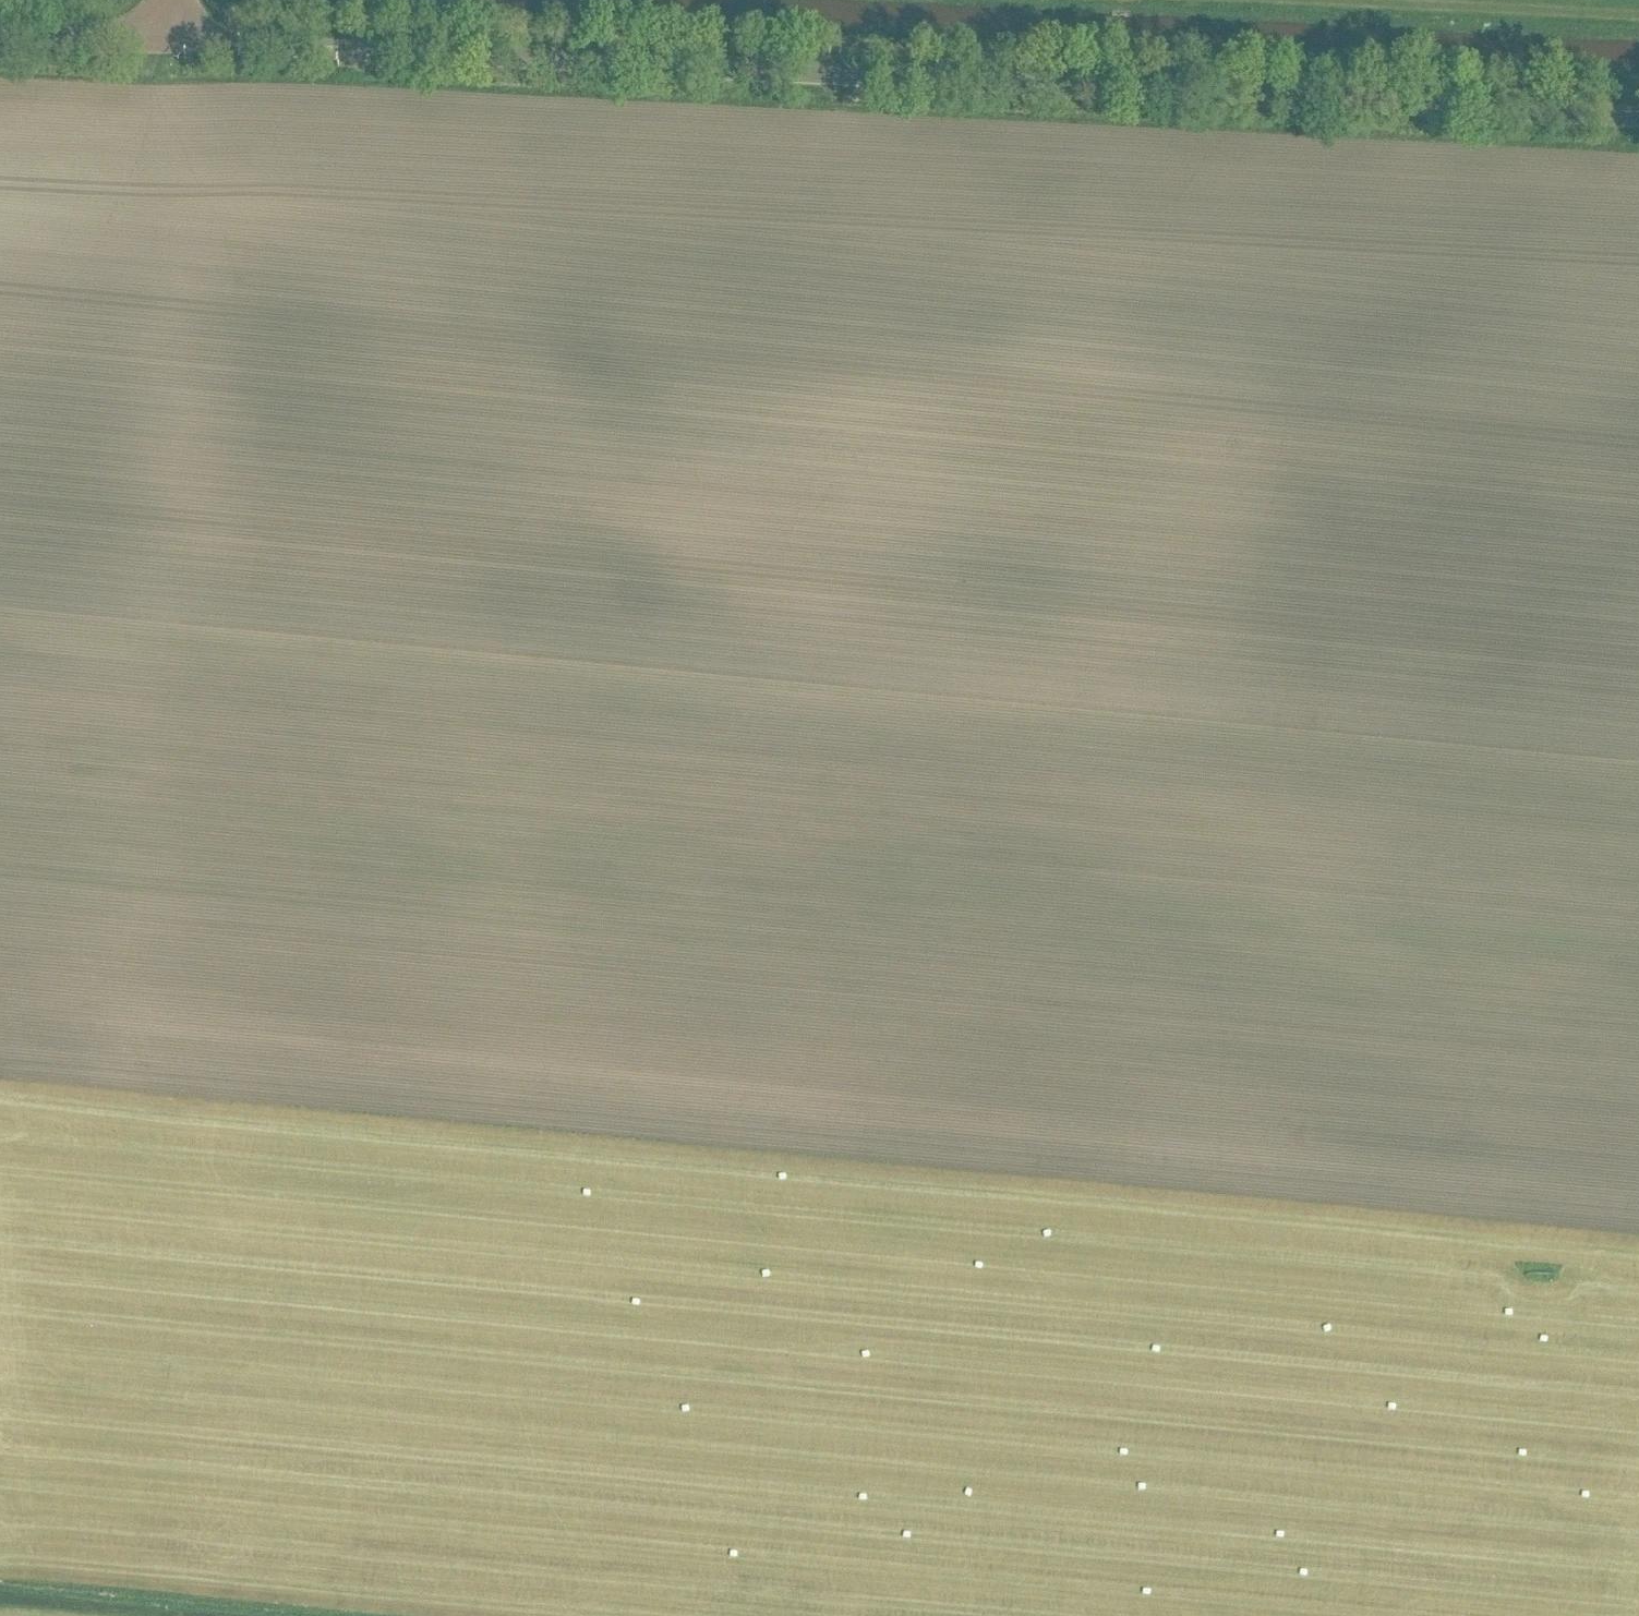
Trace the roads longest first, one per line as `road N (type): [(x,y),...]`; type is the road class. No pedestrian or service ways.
road 1 (unclassified): [(1638,123),(184,47)]
road 2 (tertiary): [(184,47),(0,40)]

